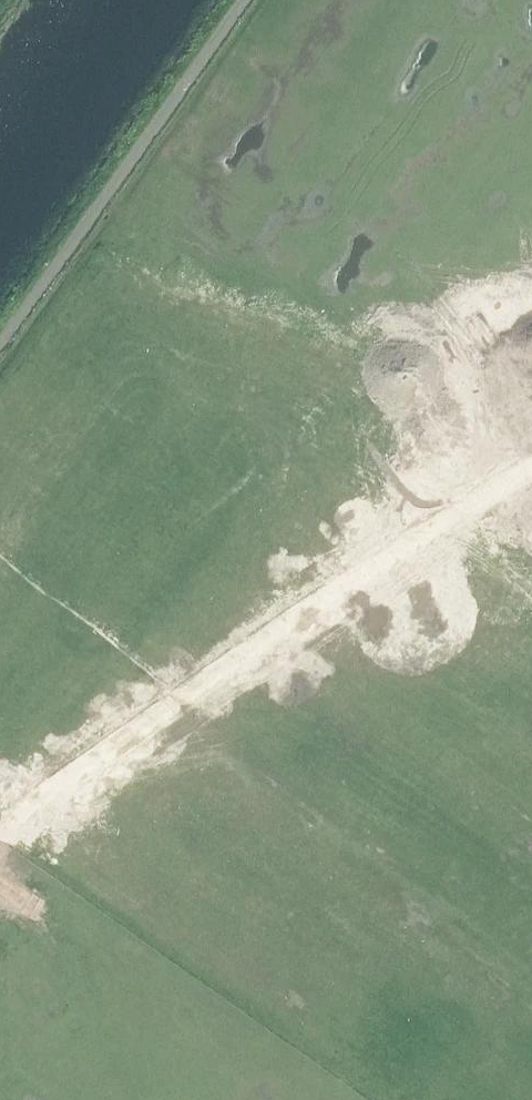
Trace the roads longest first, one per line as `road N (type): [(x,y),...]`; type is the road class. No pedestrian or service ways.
road 1 (unclassified): [(245,0),(0,346)]

